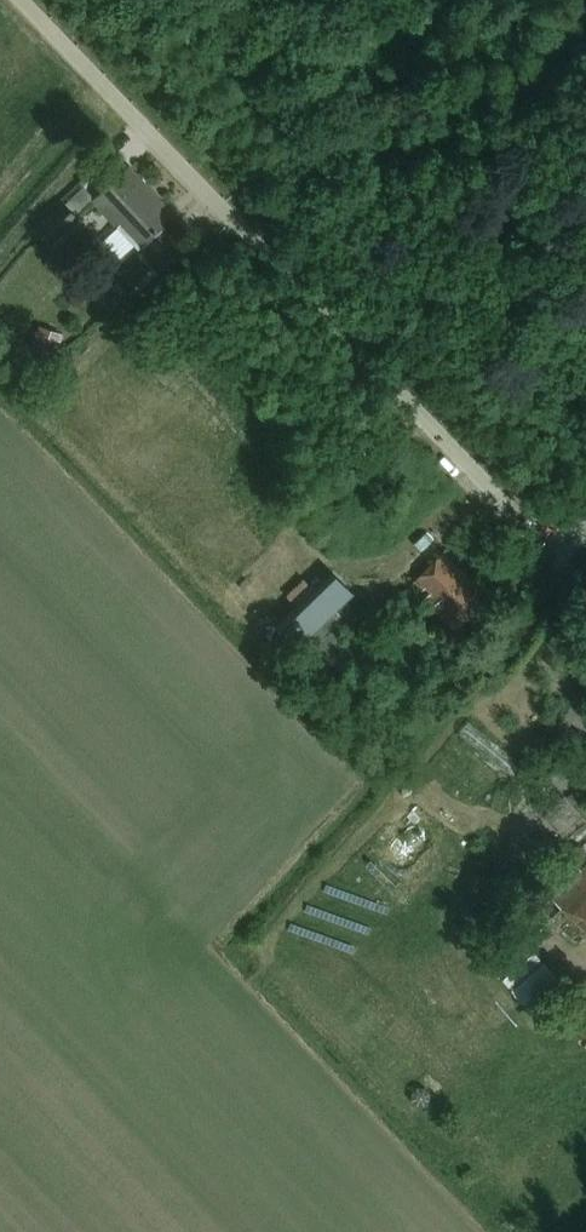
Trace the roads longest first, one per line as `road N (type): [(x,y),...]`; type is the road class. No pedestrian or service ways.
road 1 (unclassified): [(585,537),(531,529),(22,0)]

